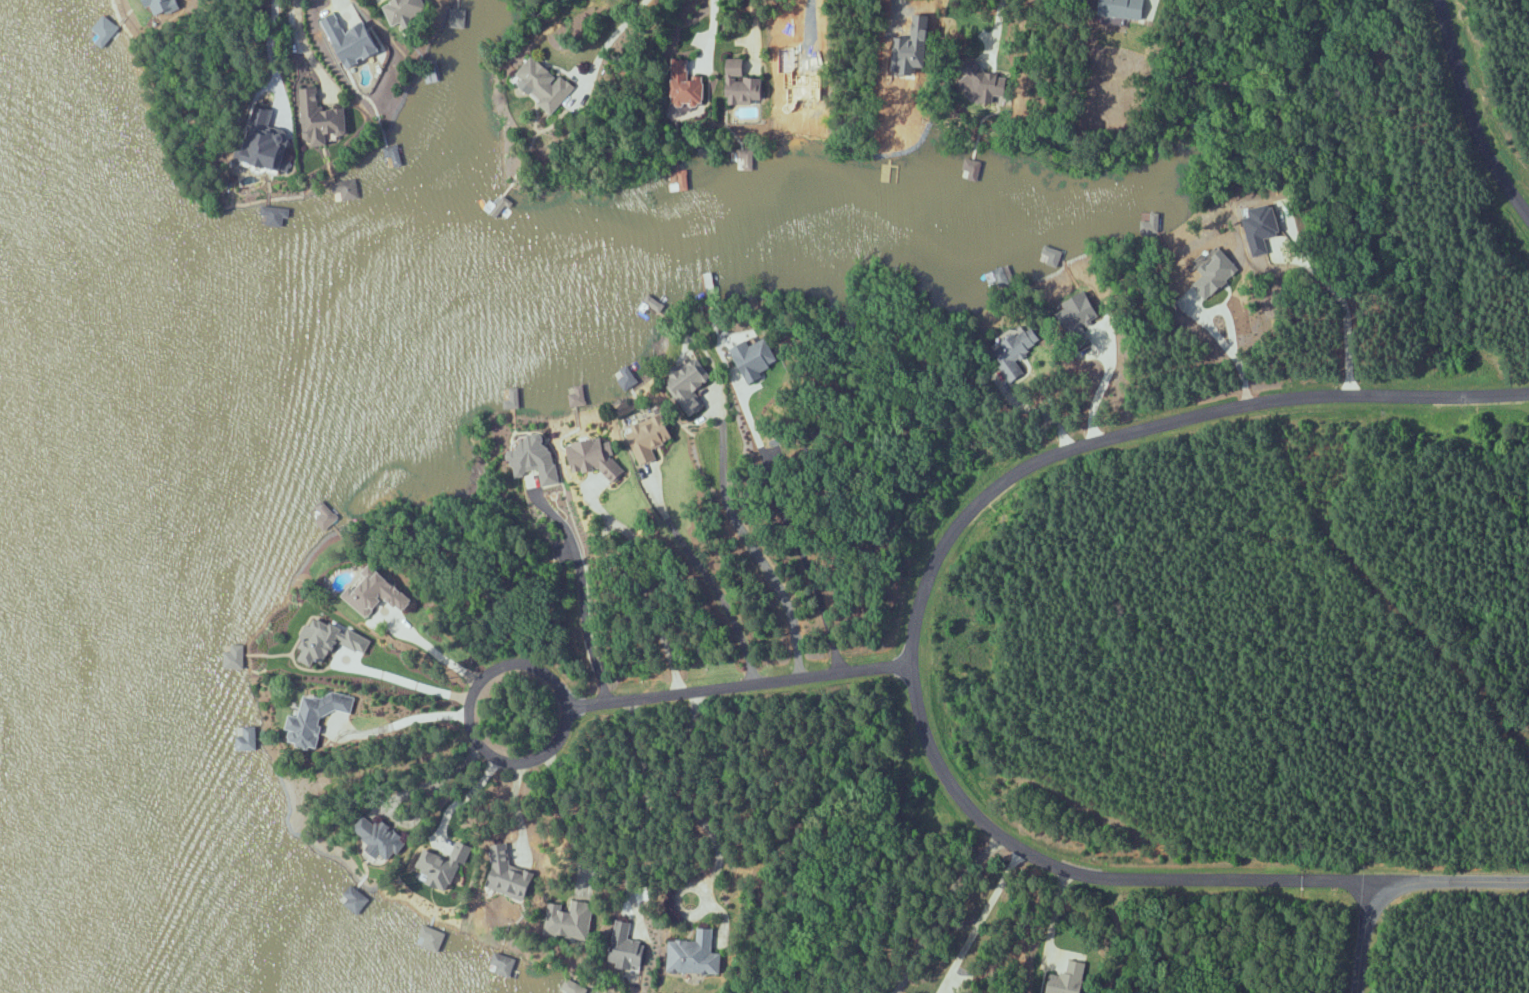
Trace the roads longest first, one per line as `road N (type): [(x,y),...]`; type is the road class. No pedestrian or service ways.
road 1 (residential): [(1528,395),(1291,400),(1125,433),(999,484),(921,585),(911,664),(918,715),(950,783),(1007,841),(1075,872),(1123,879),(1365,885)]
road 2 (residential): [(911,664),(574,709),(564,734),(534,759),(511,761),(485,750),(470,724),(472,700),(505,663),(538,669),(574,709)]
road 3 (residential): [(1528,884),(1365,885),(1357,992)]
road 4 (residential): [(1528,217),(1475,124),(1438,0)]

